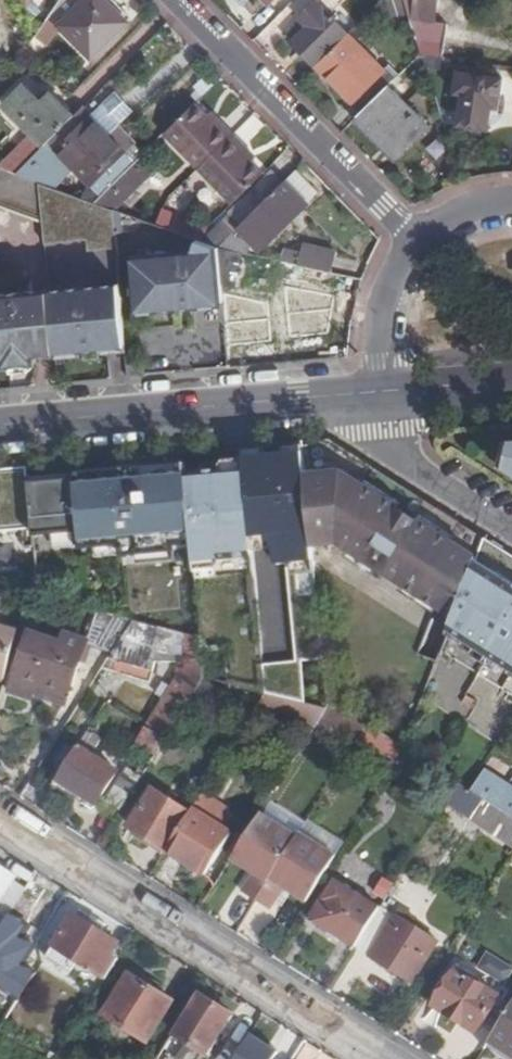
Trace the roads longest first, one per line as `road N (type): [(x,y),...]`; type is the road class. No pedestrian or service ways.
road 1 (residential): [(392,1058),(0,811)]
road 2 (secondary): [(388,391),(0,425)]
road 3 (residential): [(180,0),(418,242)]
road 4 (residential): [(511,526),(396,453),(388,391)]
road 5 (residential): [(418,242),(395,277),(385,318),(388,391)]
road 6 (secondary): [(511,381),(388,391)]

